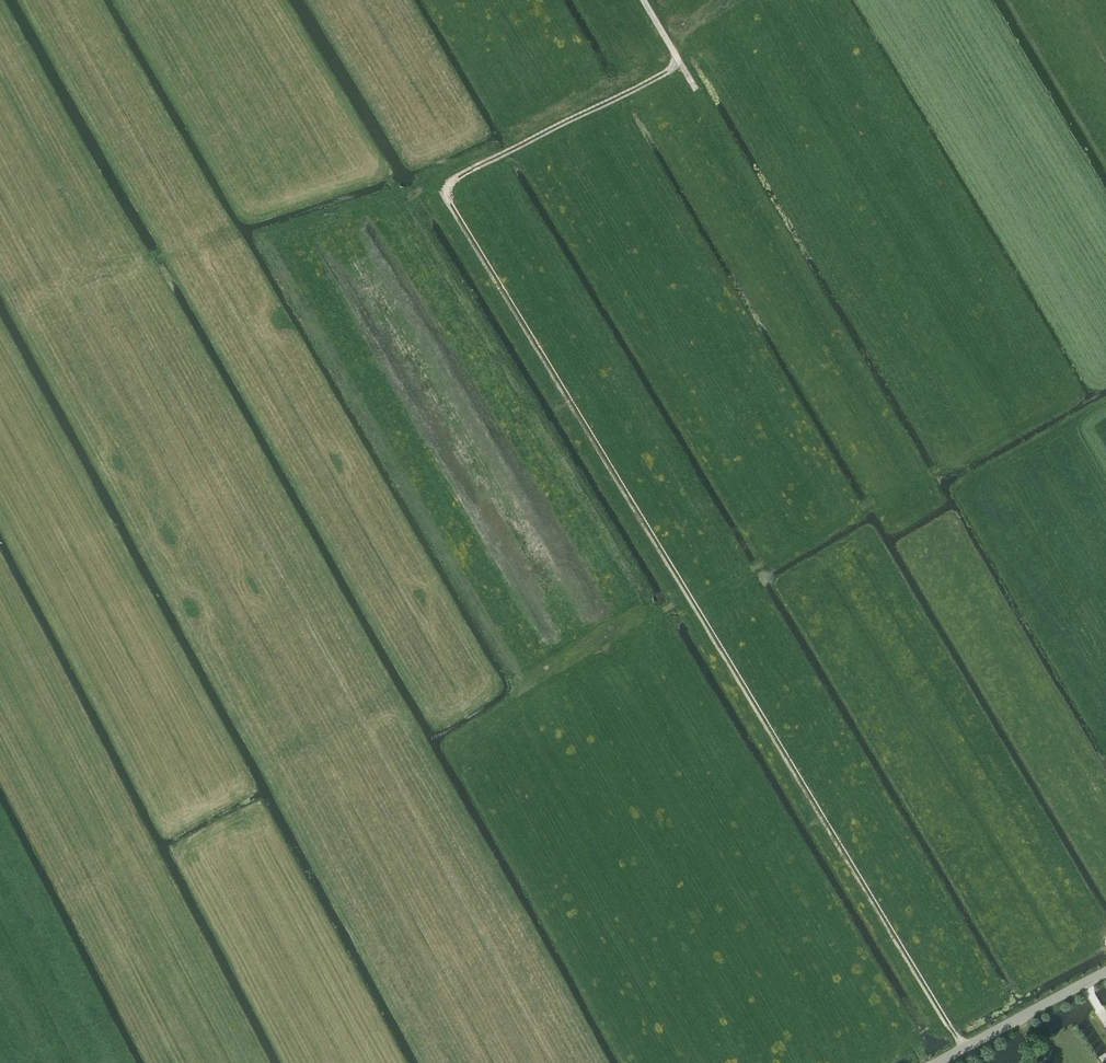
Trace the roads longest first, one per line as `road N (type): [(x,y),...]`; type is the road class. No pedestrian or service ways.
road 1 (track): [(644,0),(681,62),(516,149)]
road 2 (unclassified): [(933,1062),(1105,974)]

